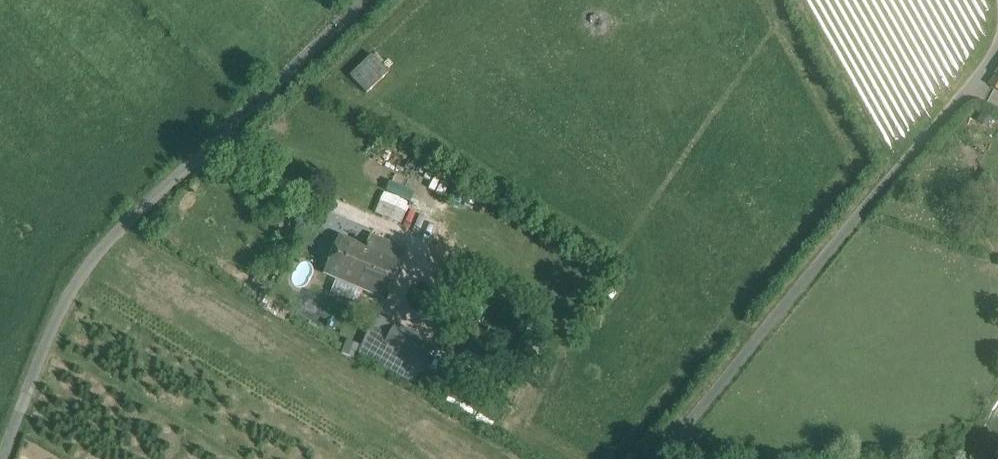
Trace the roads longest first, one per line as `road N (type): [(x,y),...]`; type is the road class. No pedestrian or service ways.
road 1 (unclassified): [(360,0),(87,265),(59,313),(2,458)]
road 2 (residential): [(664,458),(997,50)]

